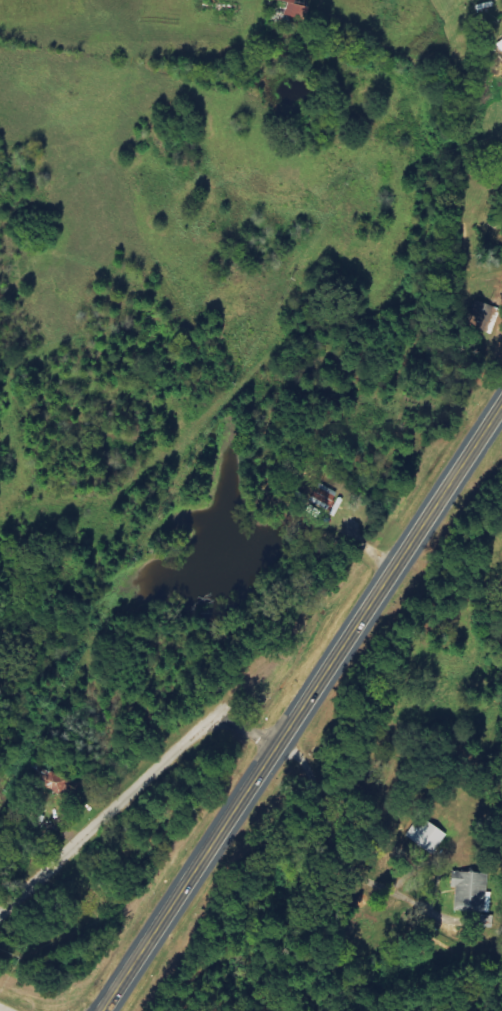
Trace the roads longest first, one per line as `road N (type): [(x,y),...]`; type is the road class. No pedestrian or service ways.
road 1 (trunk): [(103,1010),(501,401)]
road 2 (residential): [(0,913),(216,714),(278,745)]

